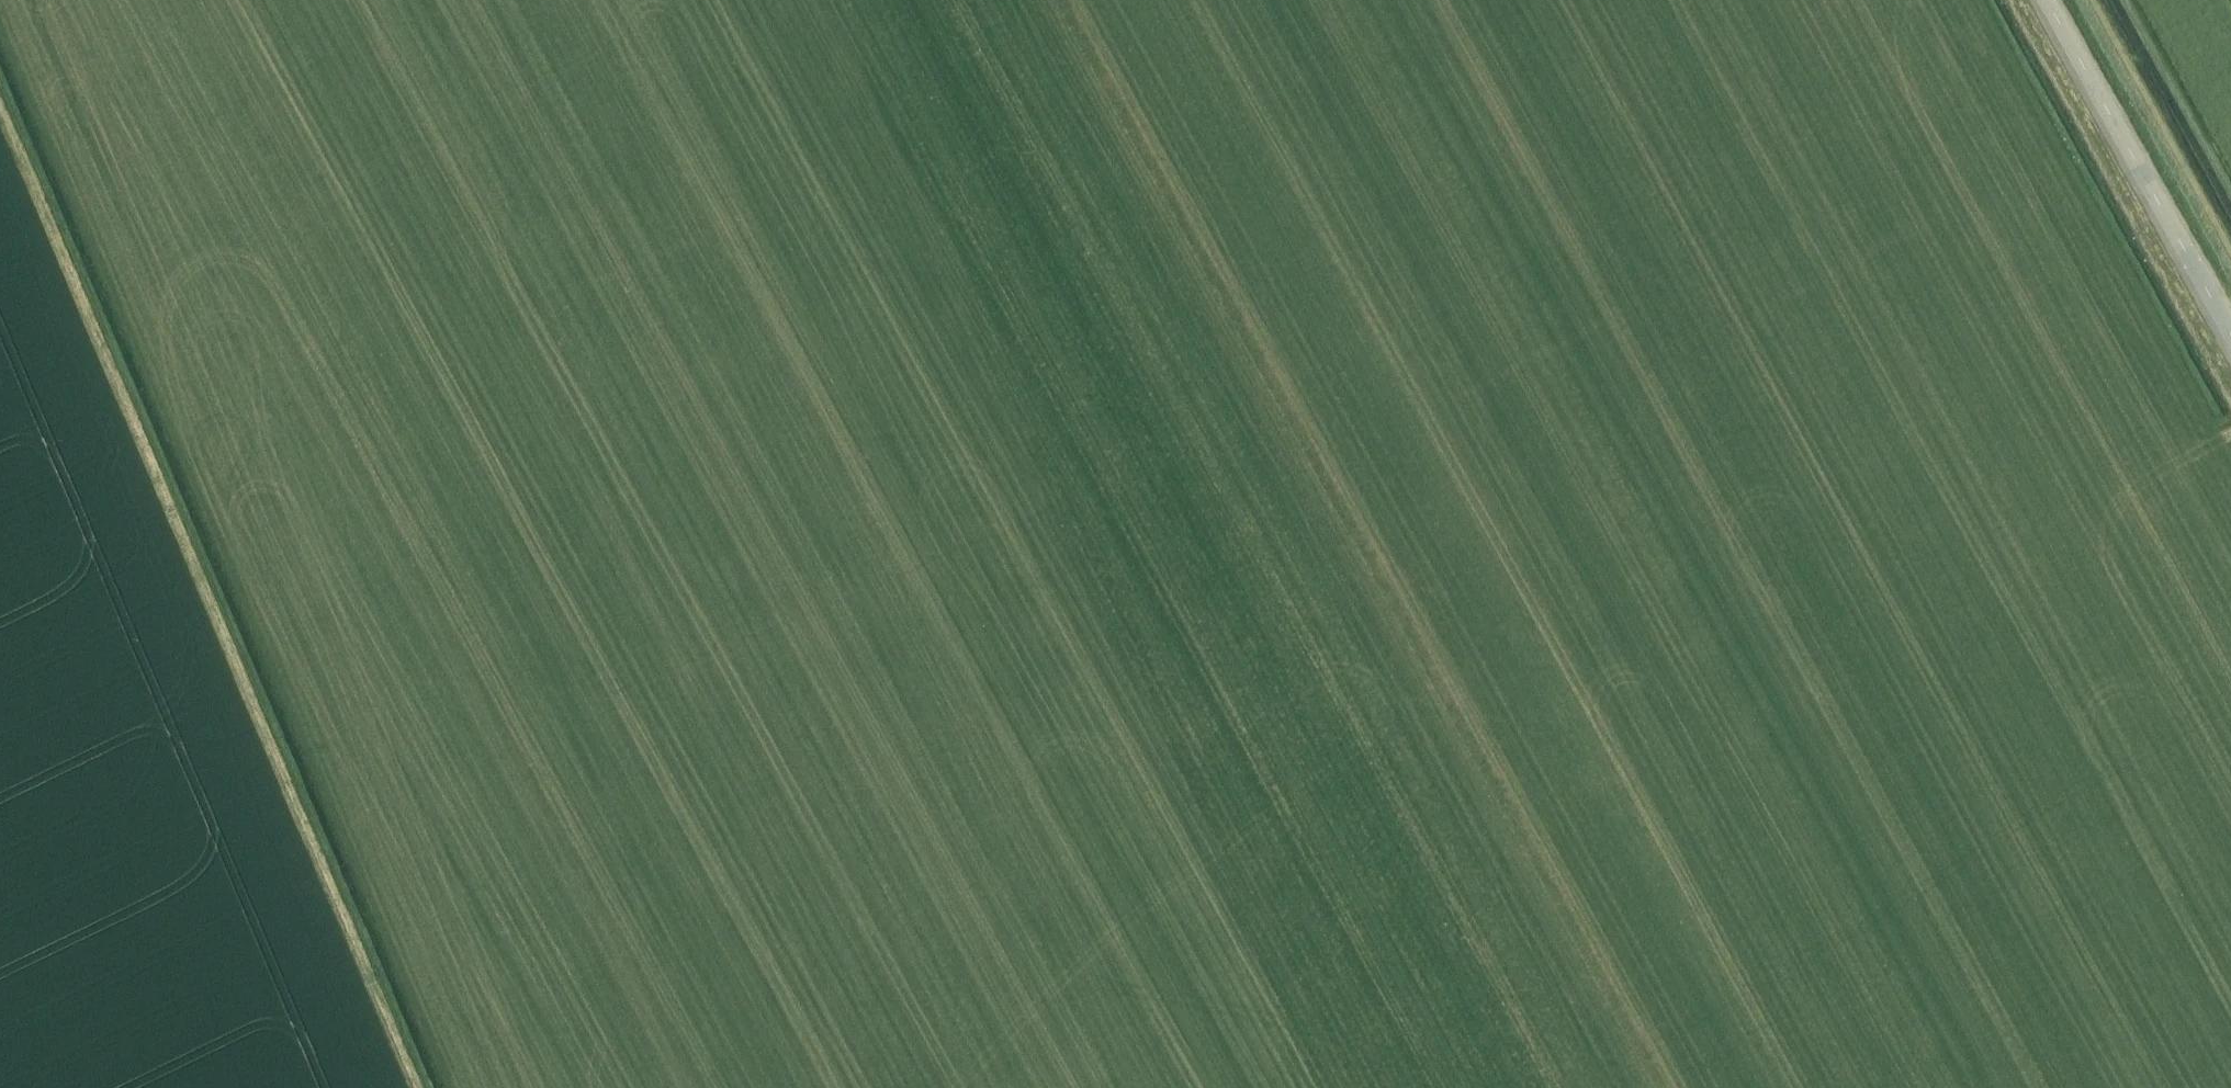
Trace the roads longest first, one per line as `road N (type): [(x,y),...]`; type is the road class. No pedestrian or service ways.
road 1 (tertiary): [(2230,329),(2049,0)]

